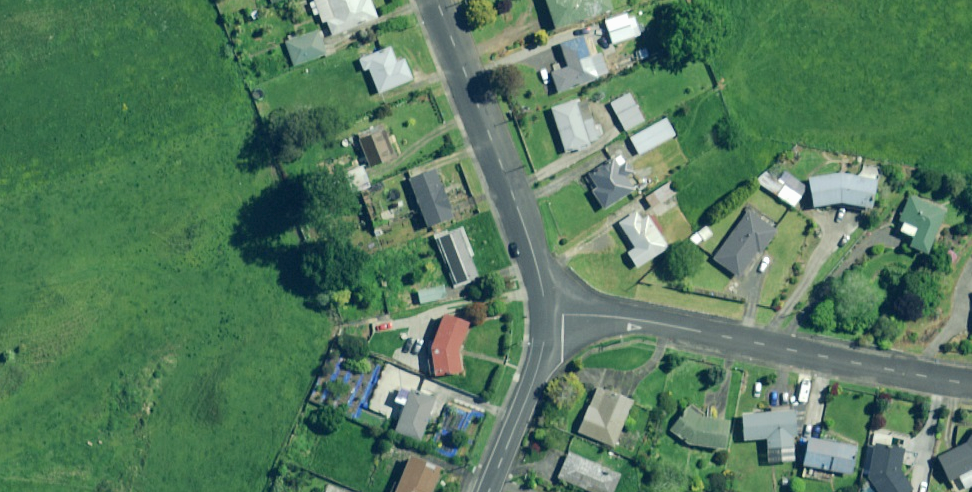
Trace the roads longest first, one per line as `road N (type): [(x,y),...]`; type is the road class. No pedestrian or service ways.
road 1 (residential): [(971,383),(656,322),(543,315)]
road 2 (residential): [(543,315),(532,250),(435,0)]
road 3 (residential): [(488,491),(540,359),(543,315)]

